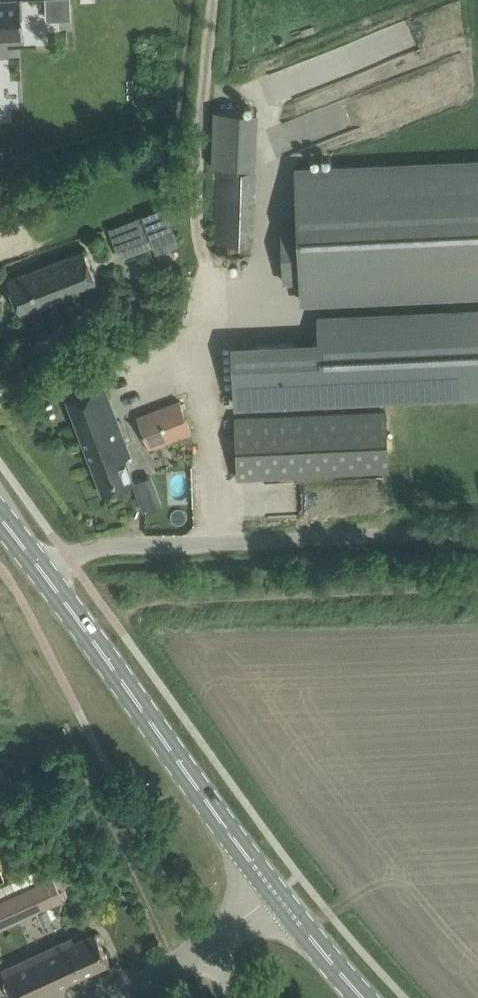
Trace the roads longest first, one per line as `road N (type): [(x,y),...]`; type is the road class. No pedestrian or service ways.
road 1 (unclassified): [(44,574),(77,553),(112,546),(477,531)]
road 2 (secondary): [(275,888),(44,574)]
road 3 (secondary): [(362,997),(275,888)]

